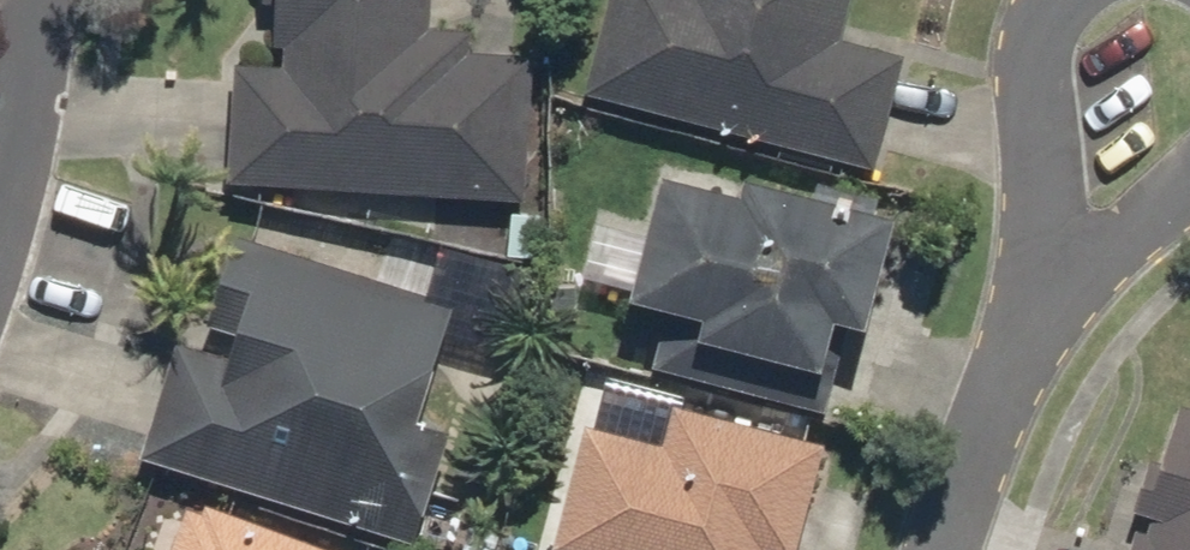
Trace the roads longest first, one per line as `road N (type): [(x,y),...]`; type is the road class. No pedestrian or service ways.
road 1 (residential): [(1040,306),(1032,66),(1067,0)]
road 2 (residential): [(945,549),(1040,306)]
road 3 (residential): [(36,0),(21,153),(0,211)]
road 4 (residential): [(1174,201),(1040,306)]

